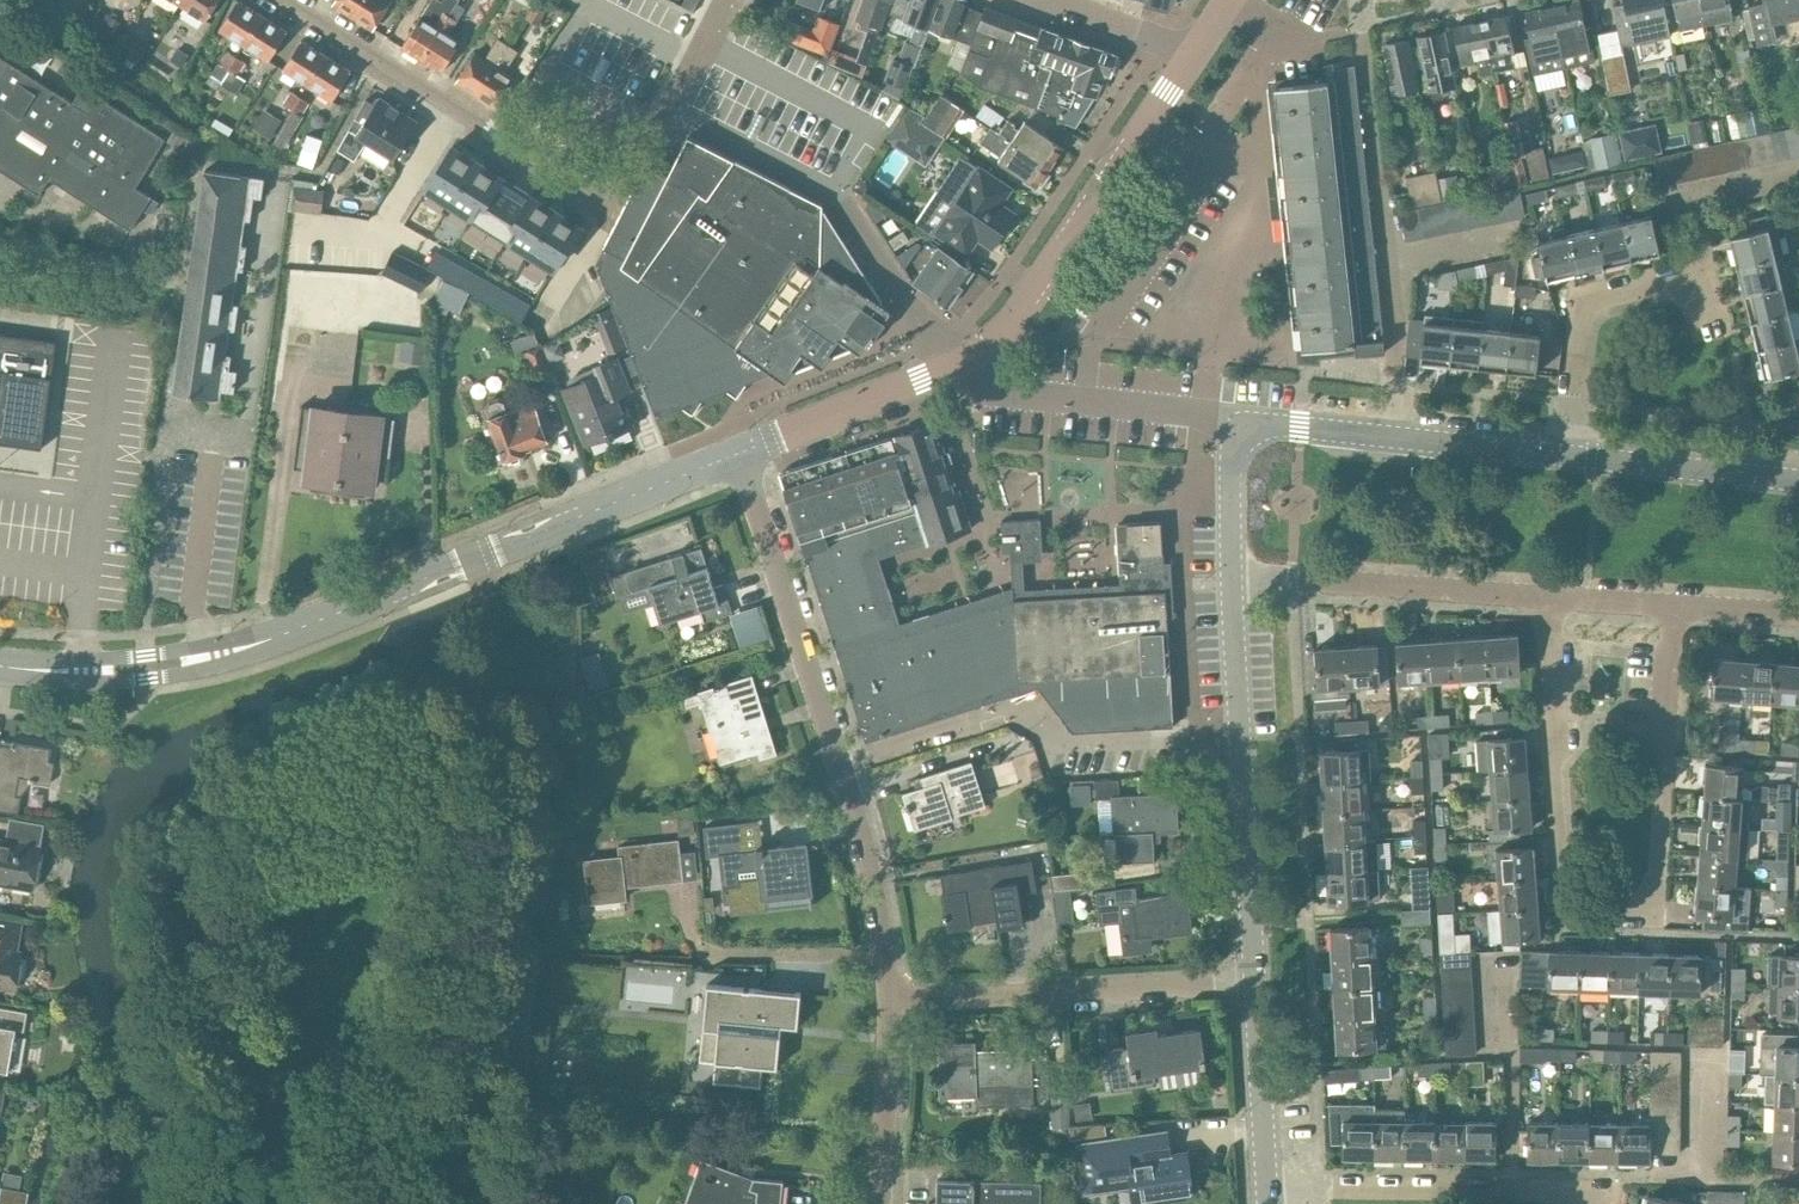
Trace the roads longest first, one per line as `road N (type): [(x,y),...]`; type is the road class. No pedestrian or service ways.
road 1 (residential): [(737,454),(489,555),(216,652),(89,672),(0,667)]
road 2 (residential): [(1556,600),(1552,768),(1563,906),(1608,918),(1655,906),(1674,609)]
road 3 (residential): [(286,0),(620,208),(731,0)]
road 4 (residential): [(1194,56),(1011,324),(976,361)]
road 5 (residential): [(893,998),(1255,979)]
road 6 (residential): [(1567,457),(1241,425)]
road 7 (residential): [(1556,600),(1230,588)]
road 8 (residential): [(839,763),(737,454)]
road 9 (residential): [(1567,457),(1585,309),(1699,276),(1706,305)]
road 10 (residential): [(976,361),(994,390),(1210,414),(1241,425)]
road 11 (residential): [(996,714),(1022,706),(1065,744),(1239,733)]
road 12 (residential): [(976,361),(737,454)]
road 13 (residential): [(1255,979),(1239,733)]
road 14 (residential): [(1268,1183),(1512,1187)]
road 15 (residential): [(893,998),(871,860),(839,763)]
road 16 (residential): [(1798,482),(1567,457)]
road 17 (residential): [(1512,1187),(1507,962)]
road 18 (residential): [(876,1203),(893,998)]
road 19 (residential): [(1268,1183),(1255,979)]
road 20 (residential): [(996,714),(839,763)]
road 21 (residential): [(1230,588),(1231,473),(1241,425)]
road 22 (residential): [(1046,0),(1194,56)]
road 23 (residential): [(1239,733),(1230,588)]
road 24 (residential): [(1798,618),(1674,609)]

